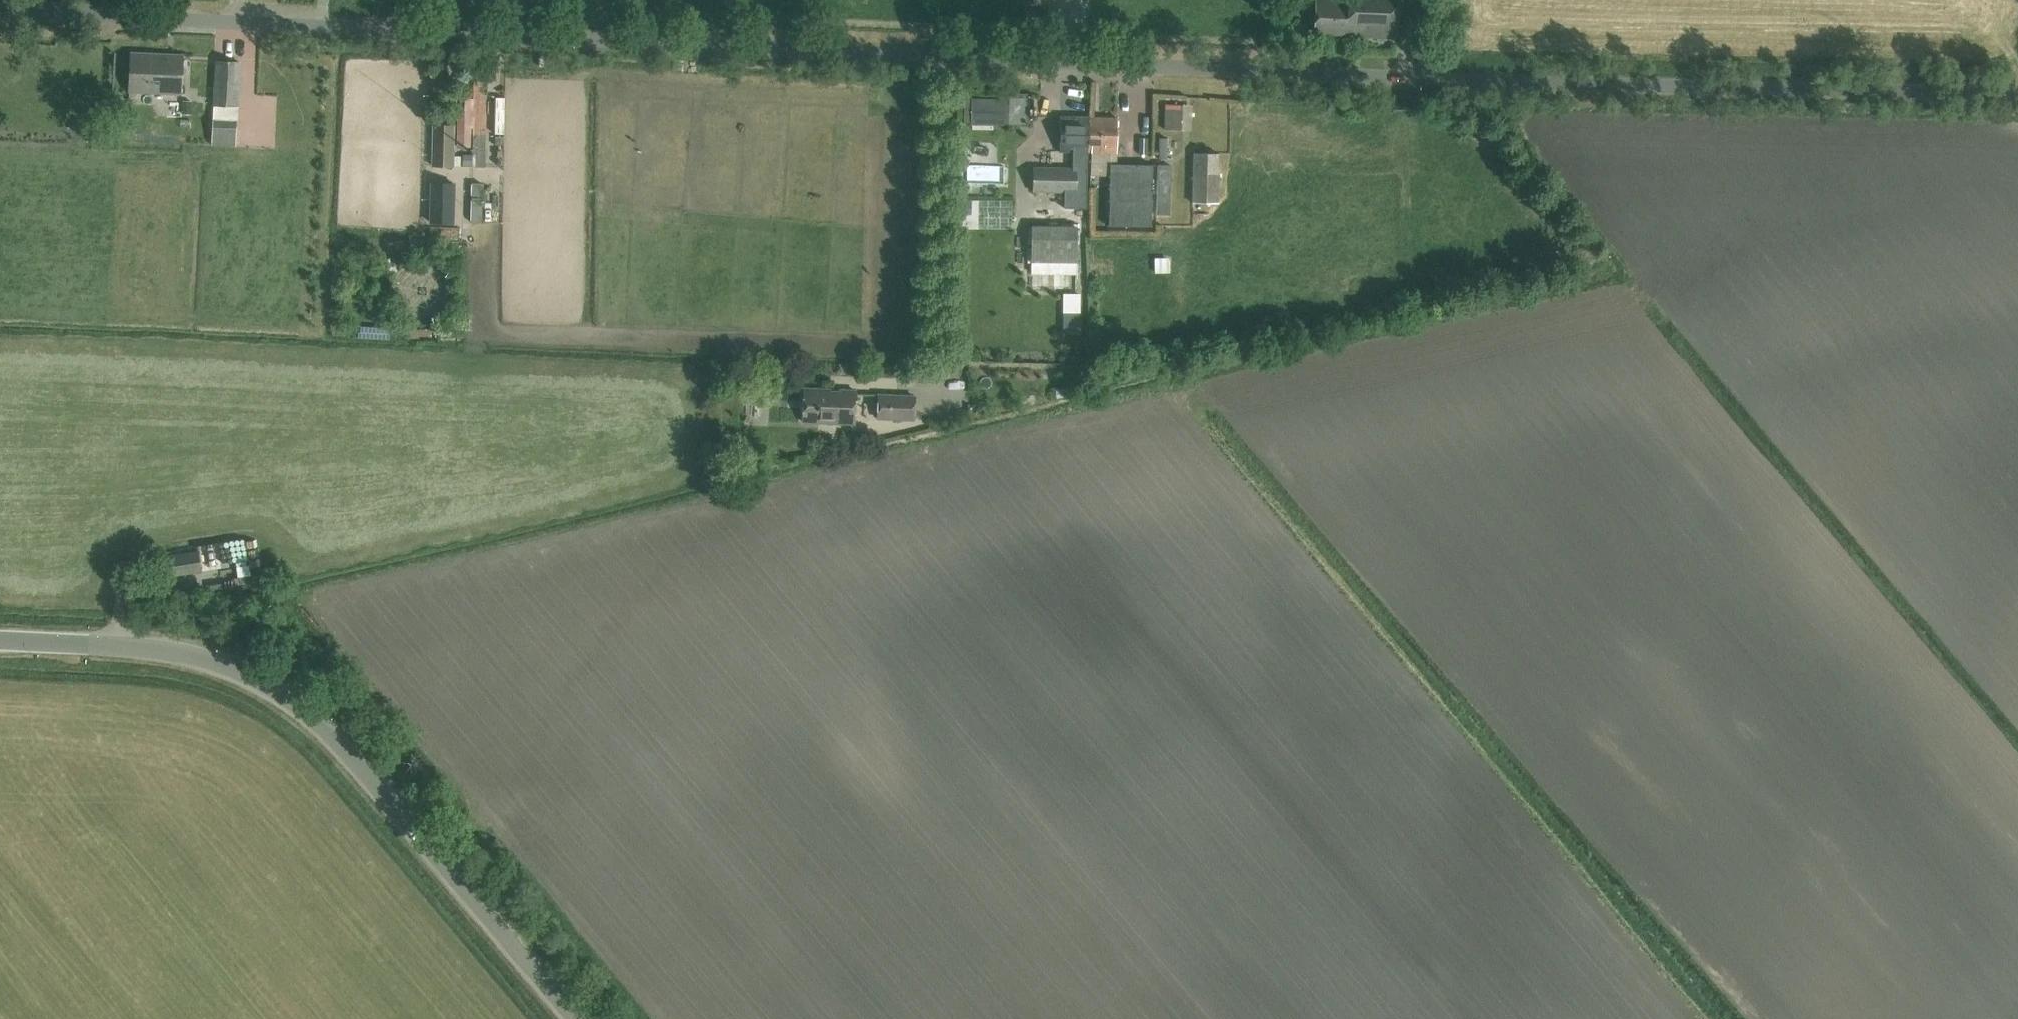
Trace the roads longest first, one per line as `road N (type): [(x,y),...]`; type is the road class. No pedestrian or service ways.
road 1 (unclassified): [(0,11),(1472,79),(2017,92)]
road 2 (tertiary): [(567,1018),(312,723),(275,696),(188,656),(0,641)]

